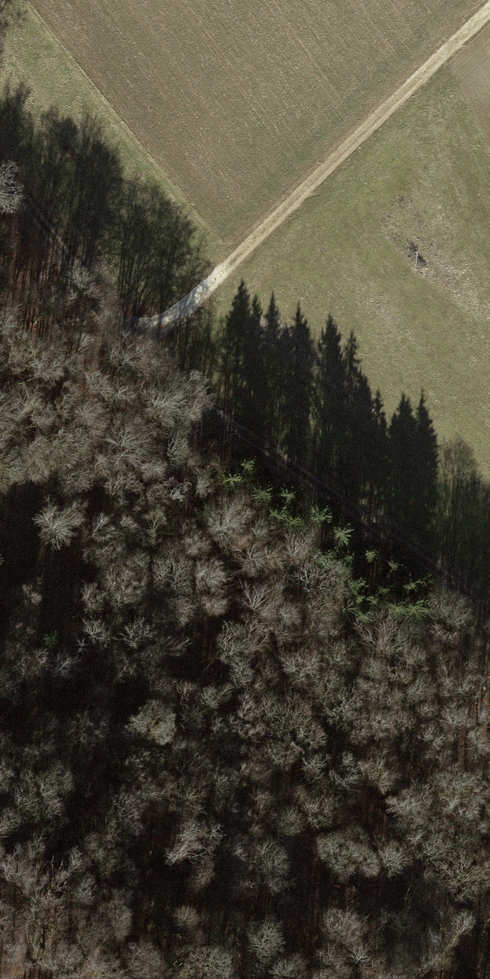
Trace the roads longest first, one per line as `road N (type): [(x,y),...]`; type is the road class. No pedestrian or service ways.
road 1 (track): [(210,407),(176,460),(184,520),(284,694),(488,978)]
road 2 (track): [(489,11),(140,346)]
road 3 (track): [(489,609),(210,407),(140,346)]
road 4 (track): [(140,346),(0,154)]

